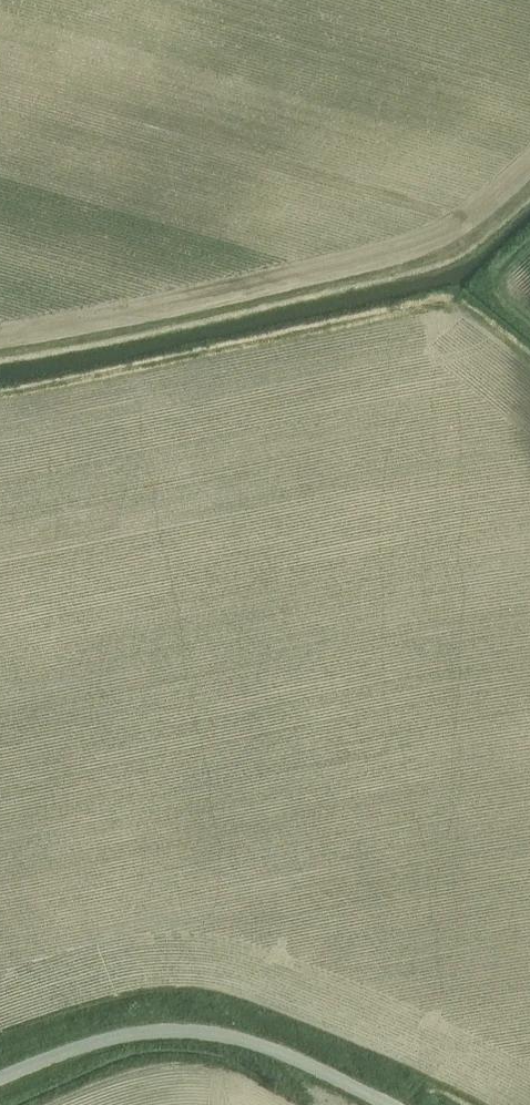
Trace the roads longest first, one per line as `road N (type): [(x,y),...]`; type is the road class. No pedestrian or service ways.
road 1 (unclassified): [(0,1084),(146,1031),(243,1039),(381,1104)]

